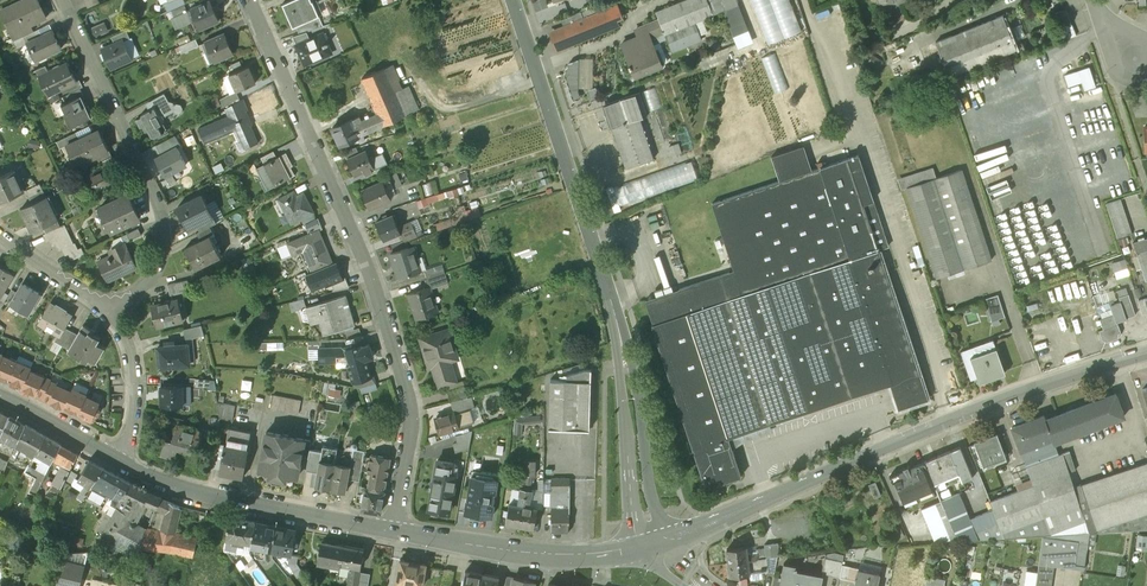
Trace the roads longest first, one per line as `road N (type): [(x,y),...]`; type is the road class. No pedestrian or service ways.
road 1 (unclassified): [(648,546),(612,302),(515,0)]
road 2 (residential): [(393,531),(411,408),(374,284),(250,0)]
road 3 (tertiary): [(648,546),(978,408),(1146,353)]
road 4 (residential): [(111,306),(154,276),(163,231),(62,0)]
road 5 (tertiary): [(115,460),(213,498),(393,531)]
road 6 (tertiary): [(393,531),(560,557),(648,546)]
road 7 (residential): [(115,460),(135,424),(137,389),(111,306)]
road 8 (residential): [(111,306),(0,236)]
road 9 (tertiary): [(0,397),(115,460)]

